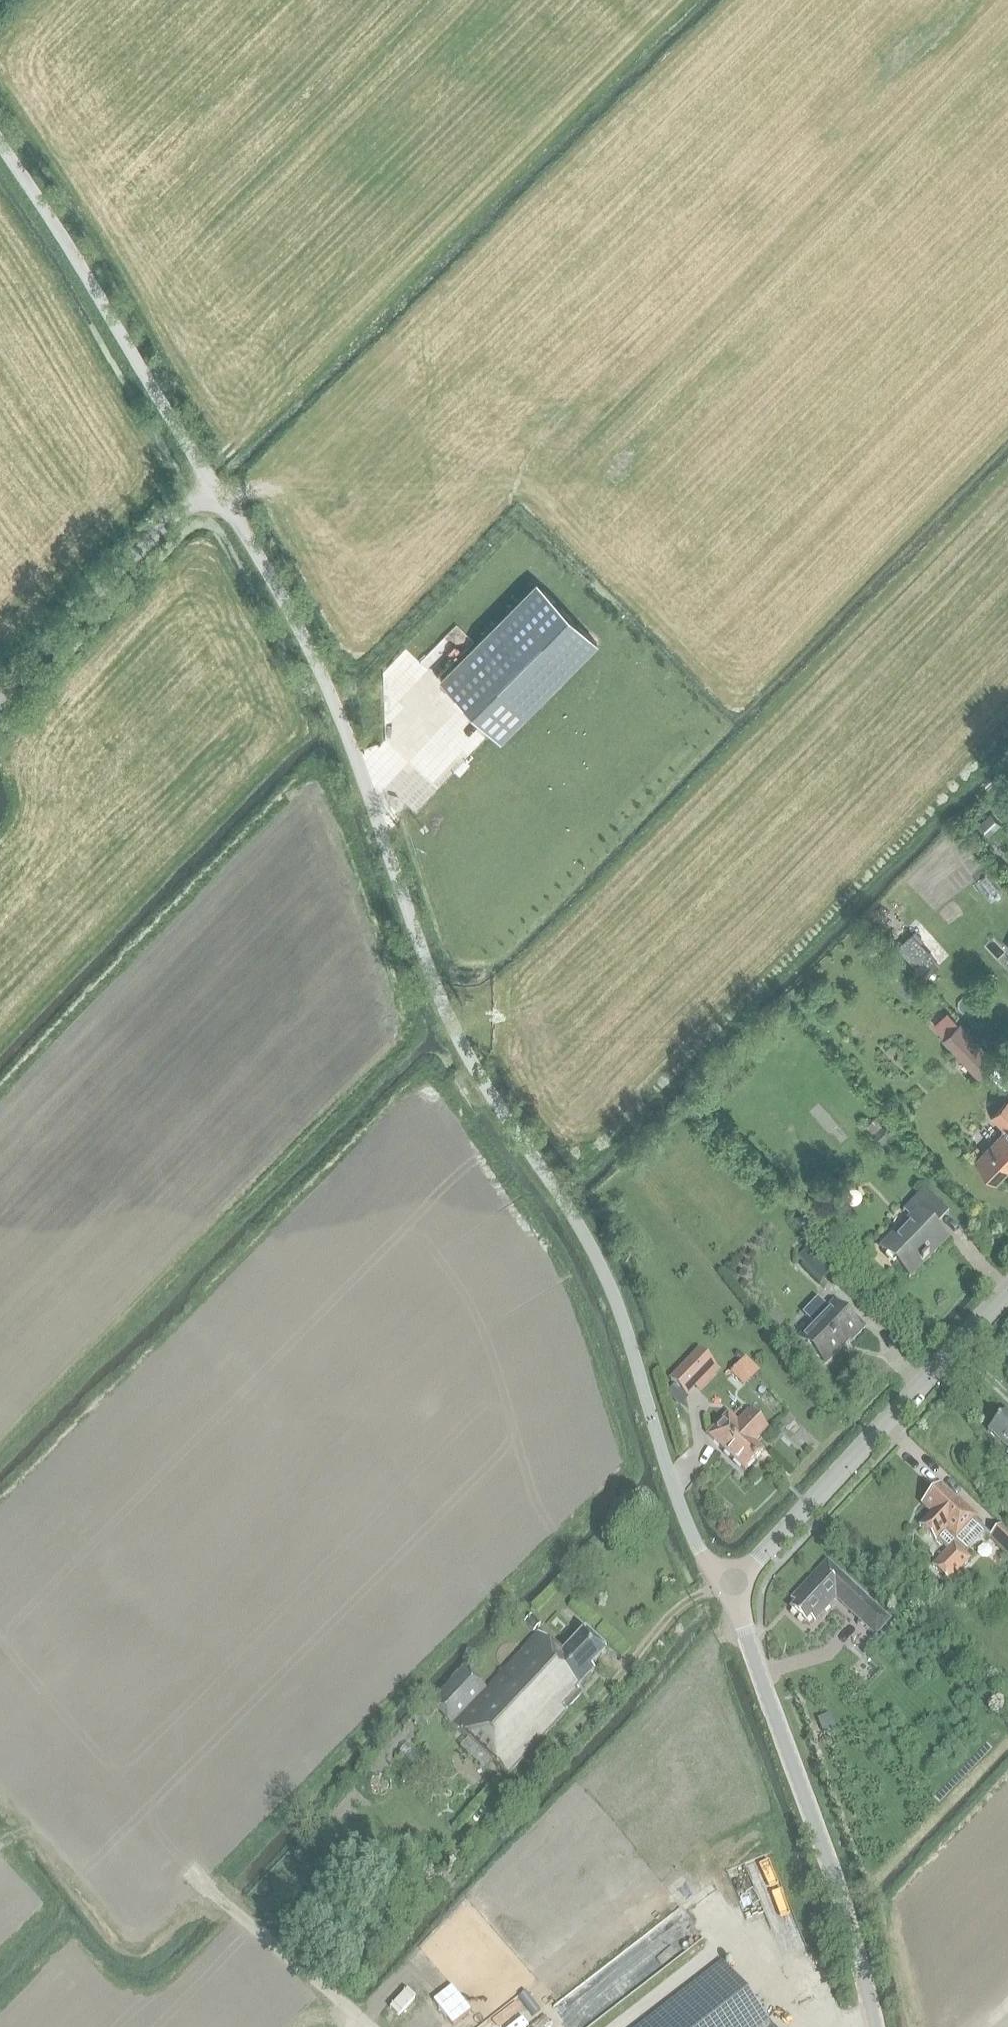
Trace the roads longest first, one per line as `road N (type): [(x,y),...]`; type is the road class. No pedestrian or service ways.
road 1 (unclassified): [(727,1591),(696,1547),(611,1283),(451,1022),(333,698),(278,587),(0,139)]
road 2 (tertiary): [(876,2026),(830,1870),(727,1591)]
road 3 (tertiary): [(727,1591),(1007,1292)]

